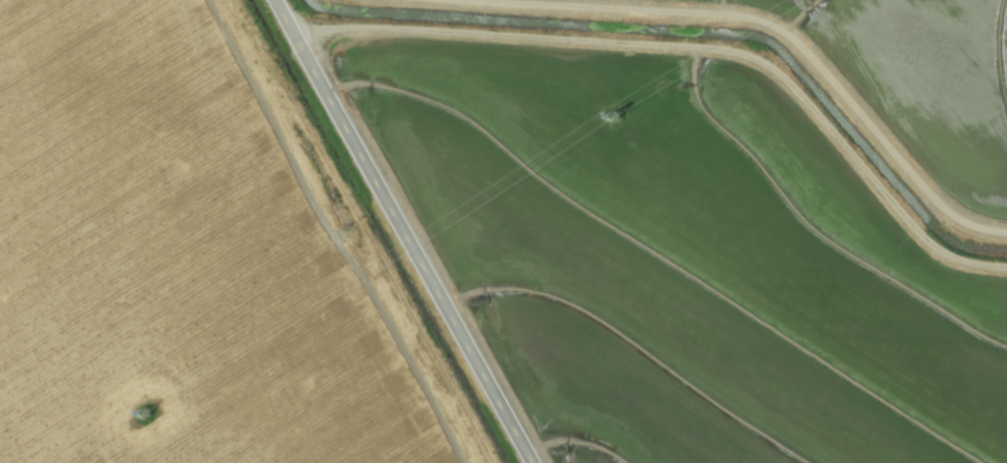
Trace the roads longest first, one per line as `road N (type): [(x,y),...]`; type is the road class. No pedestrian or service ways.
road 1 (track): [(1006,267),(938,253),(767,62),(710,45),(337,25),(302,36)]
road 2 (secondary): [(282,0),(538,462)]

